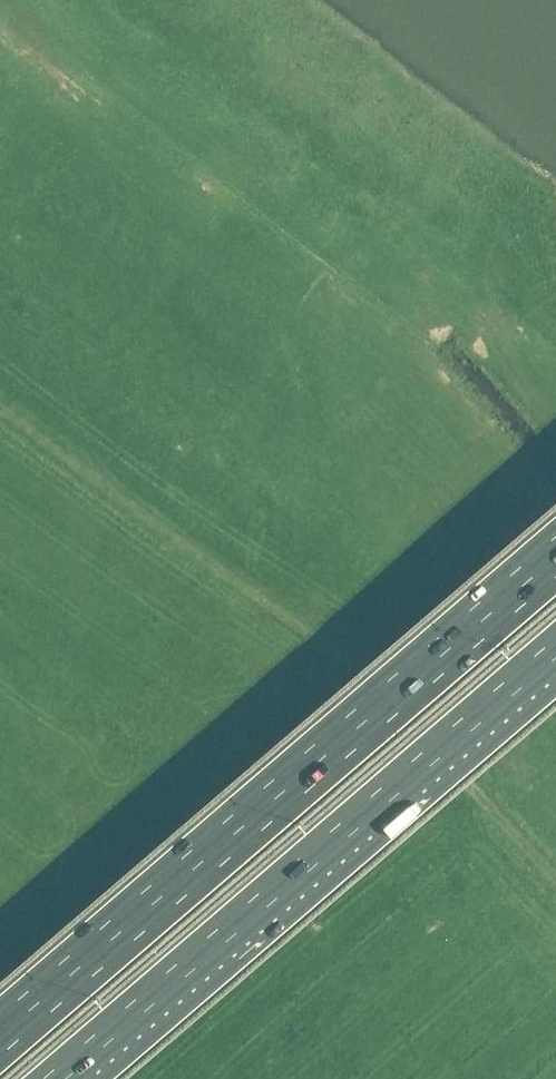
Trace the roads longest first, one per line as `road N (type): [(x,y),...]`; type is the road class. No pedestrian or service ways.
road 1 (motorway): [(555,552),(0,1031)]
road 2 (motorway): [(57,1078),(555,649)]

